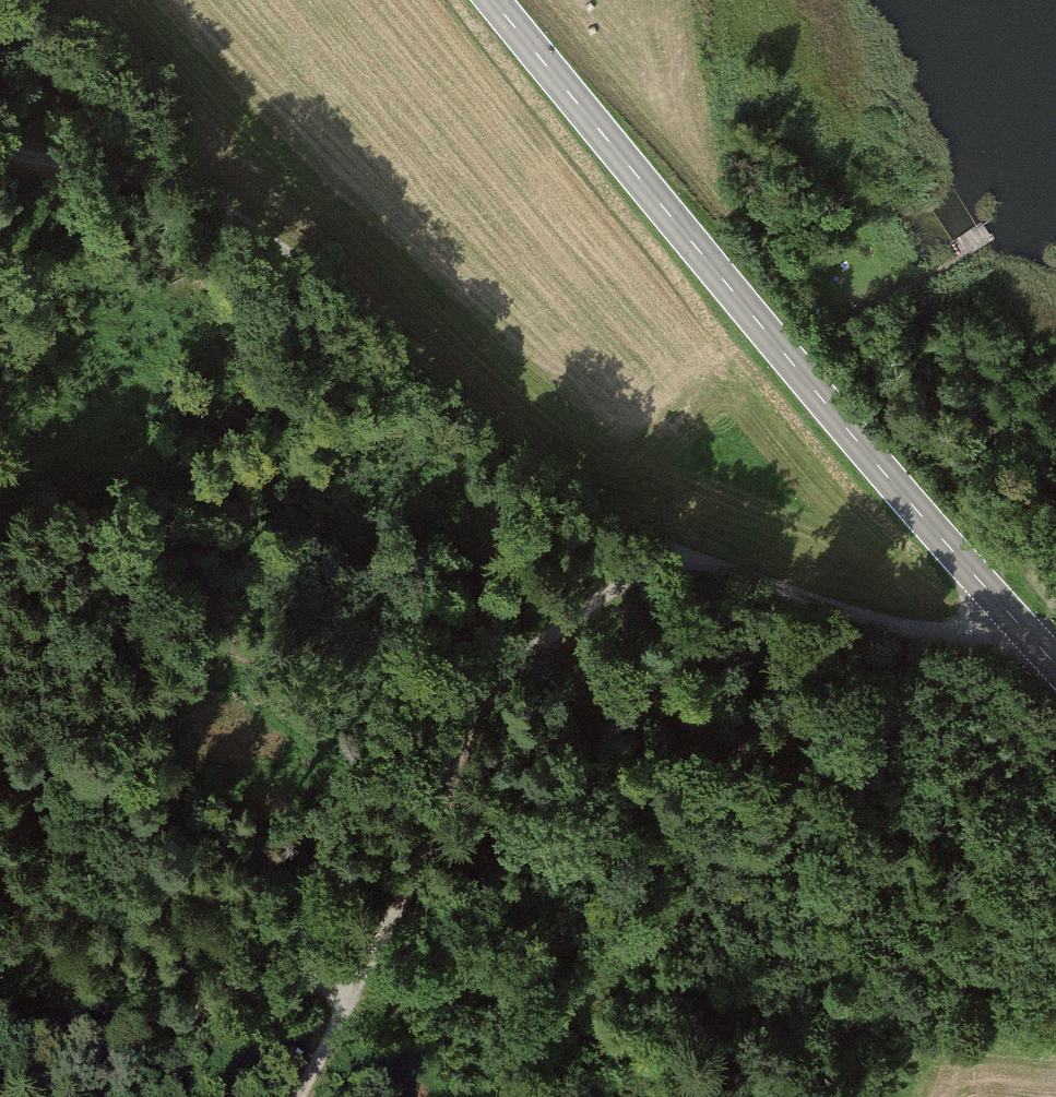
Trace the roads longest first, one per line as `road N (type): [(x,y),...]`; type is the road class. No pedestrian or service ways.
road 1 (track): [(0,1048),(303,983),(379,957),(481,701),(537,647),(667,554),(944,641),(991,644),(1029,635)]
road 2 (primary): [(490,0),(772,344),(1055,665)]
road 3 (track): [(667,554),(527,482),(239,201),(0,150)]
road 4 (track): [(239,201),(50,0)]
road 5 (track): [(379,957),(303,1096)]

